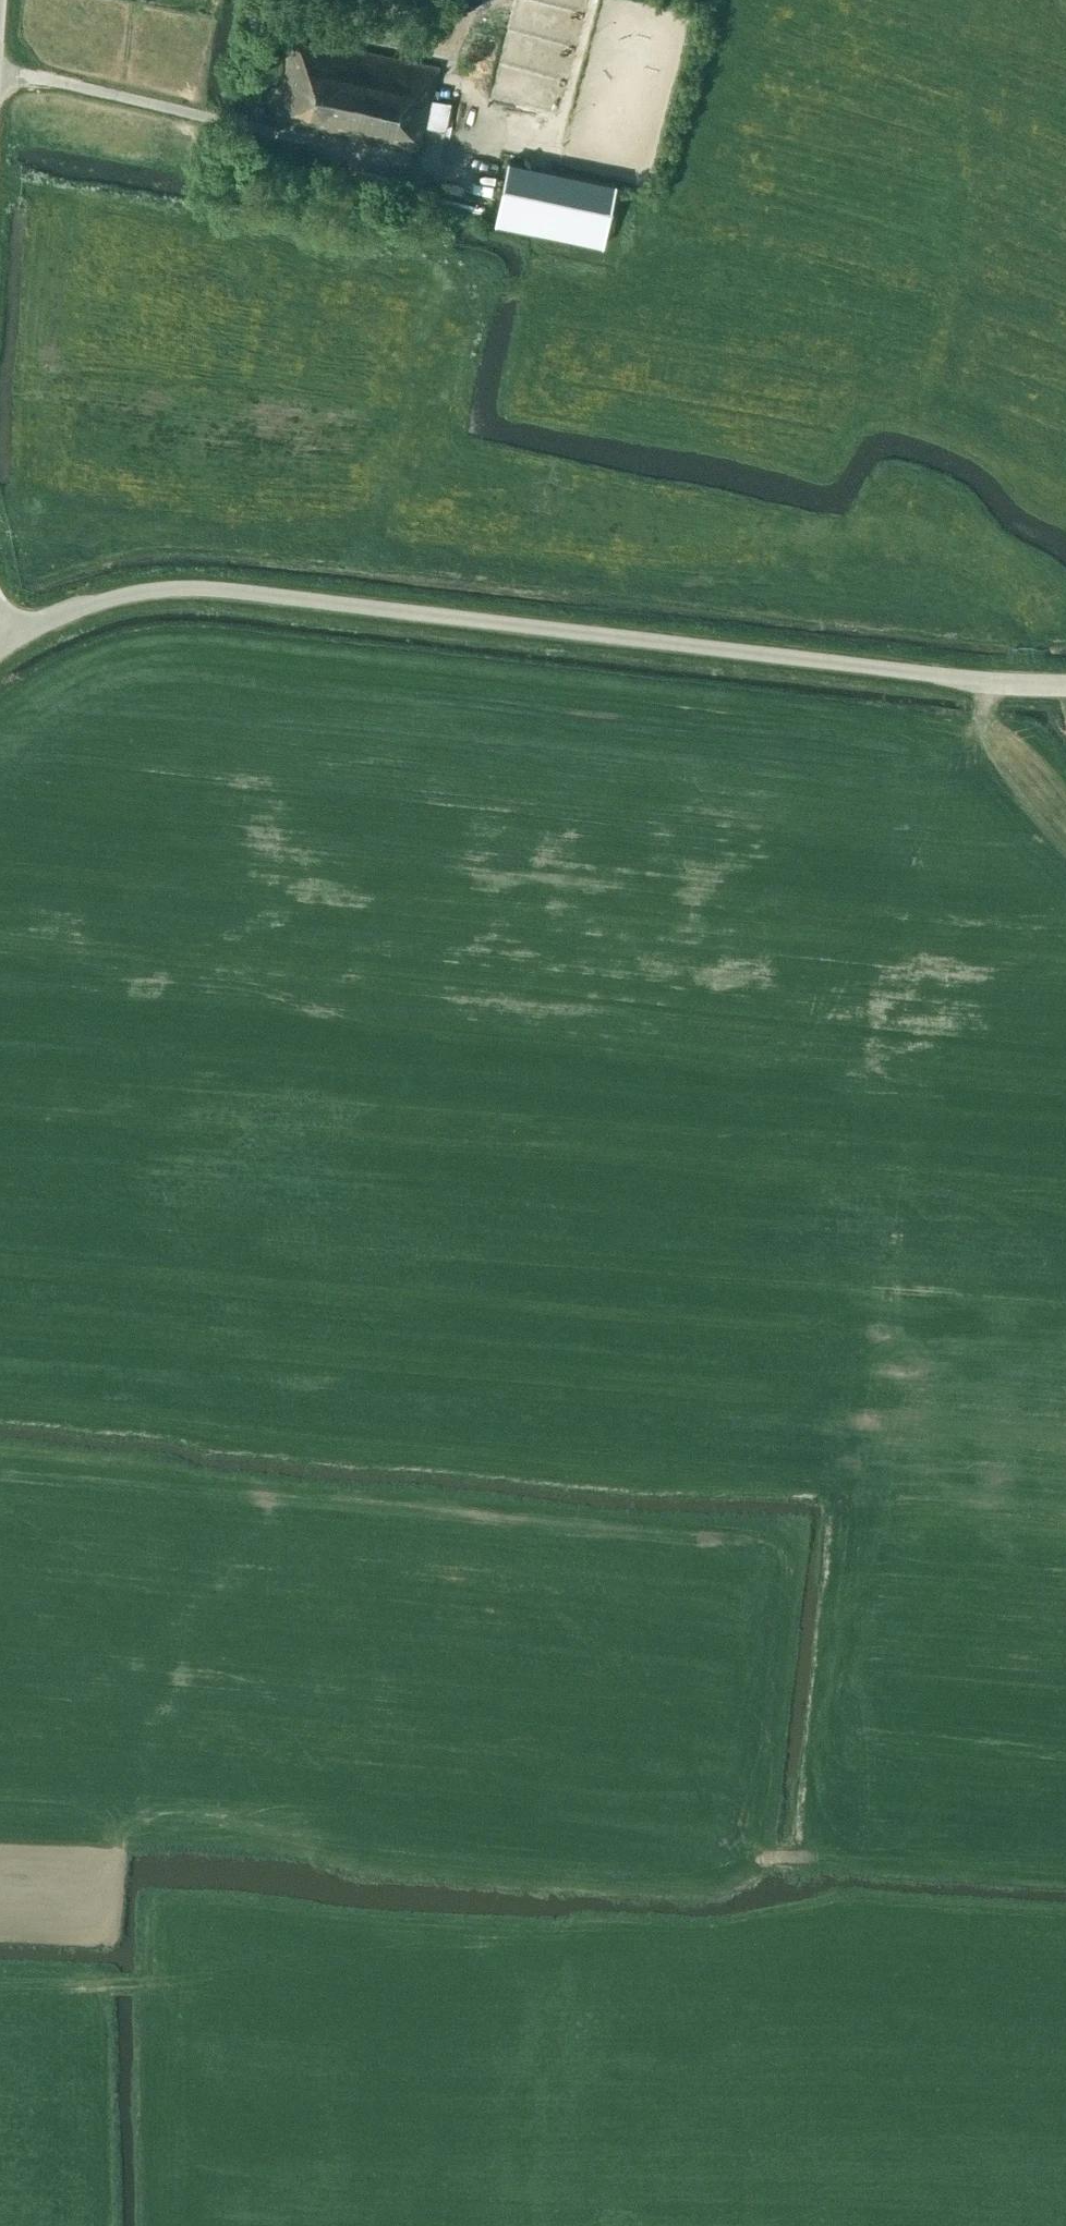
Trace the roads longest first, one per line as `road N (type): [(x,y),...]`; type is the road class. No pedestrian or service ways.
road 1 (tertiary): [(12,639),(110,599),(202,588),(964,678),(1065,683)]

